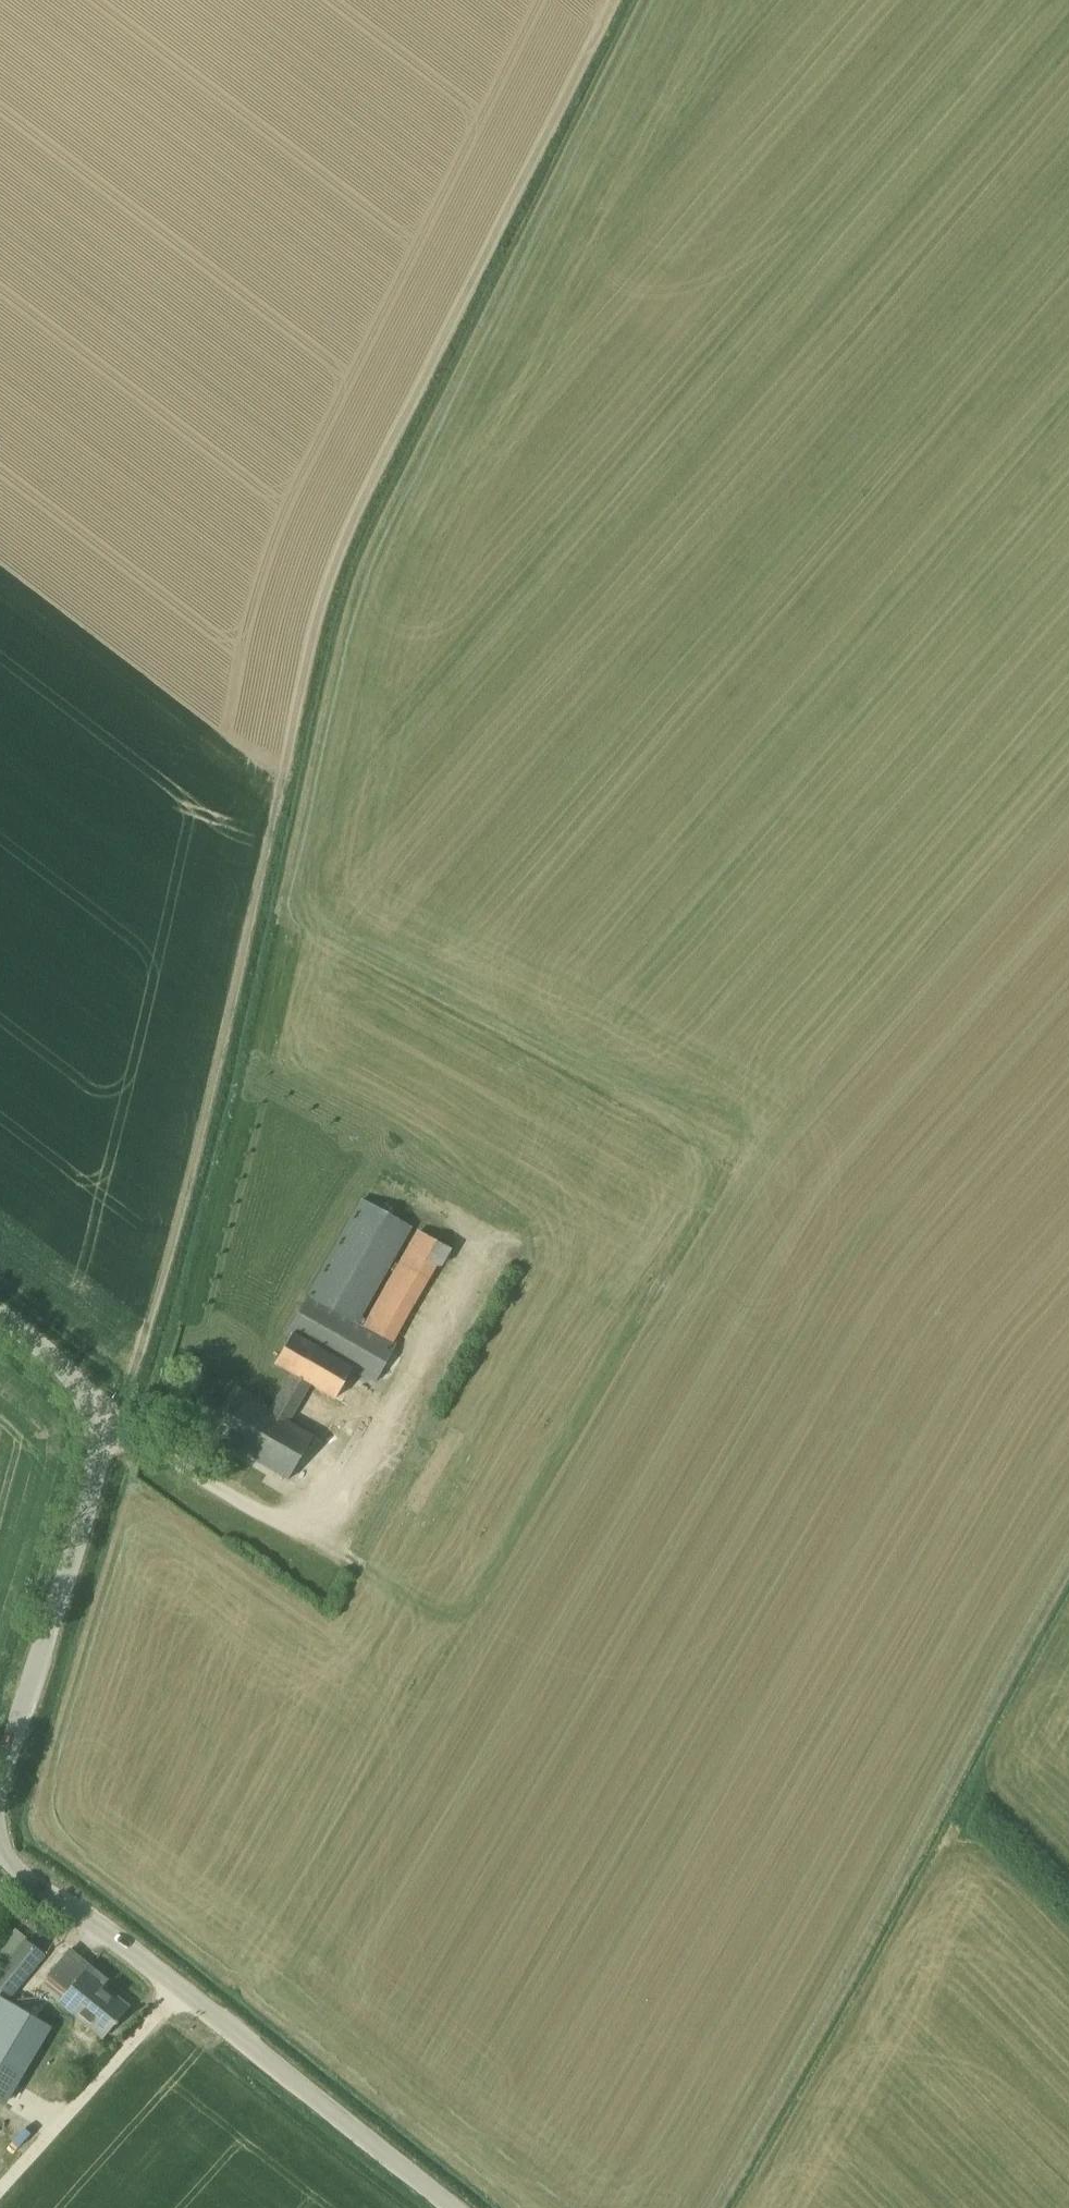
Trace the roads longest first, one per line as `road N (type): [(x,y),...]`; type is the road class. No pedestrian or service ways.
road 1 (unclassified): [(0,1736),(90,1456),(86,1400),(72,1375),(0,1311)]
road 2 (unclassified): [(453,2207),(182,1990)]
road 3 (unclassified): [(0,2191),(182,1990)]
road 4 (unclassified): [(182,1990),(38,1880),(0,1835)]

